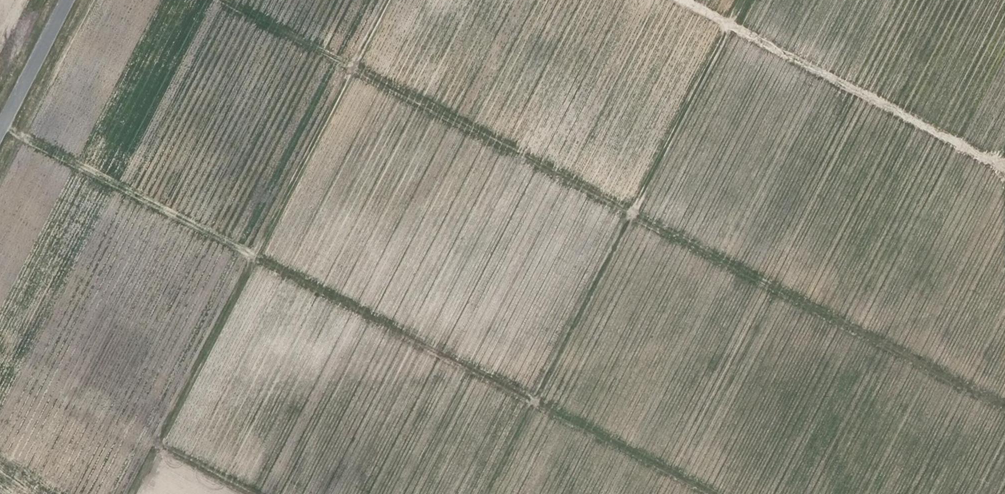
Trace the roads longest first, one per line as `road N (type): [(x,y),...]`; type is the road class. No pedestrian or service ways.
road 1 (unclassified): [(0,126),(65,0)]

